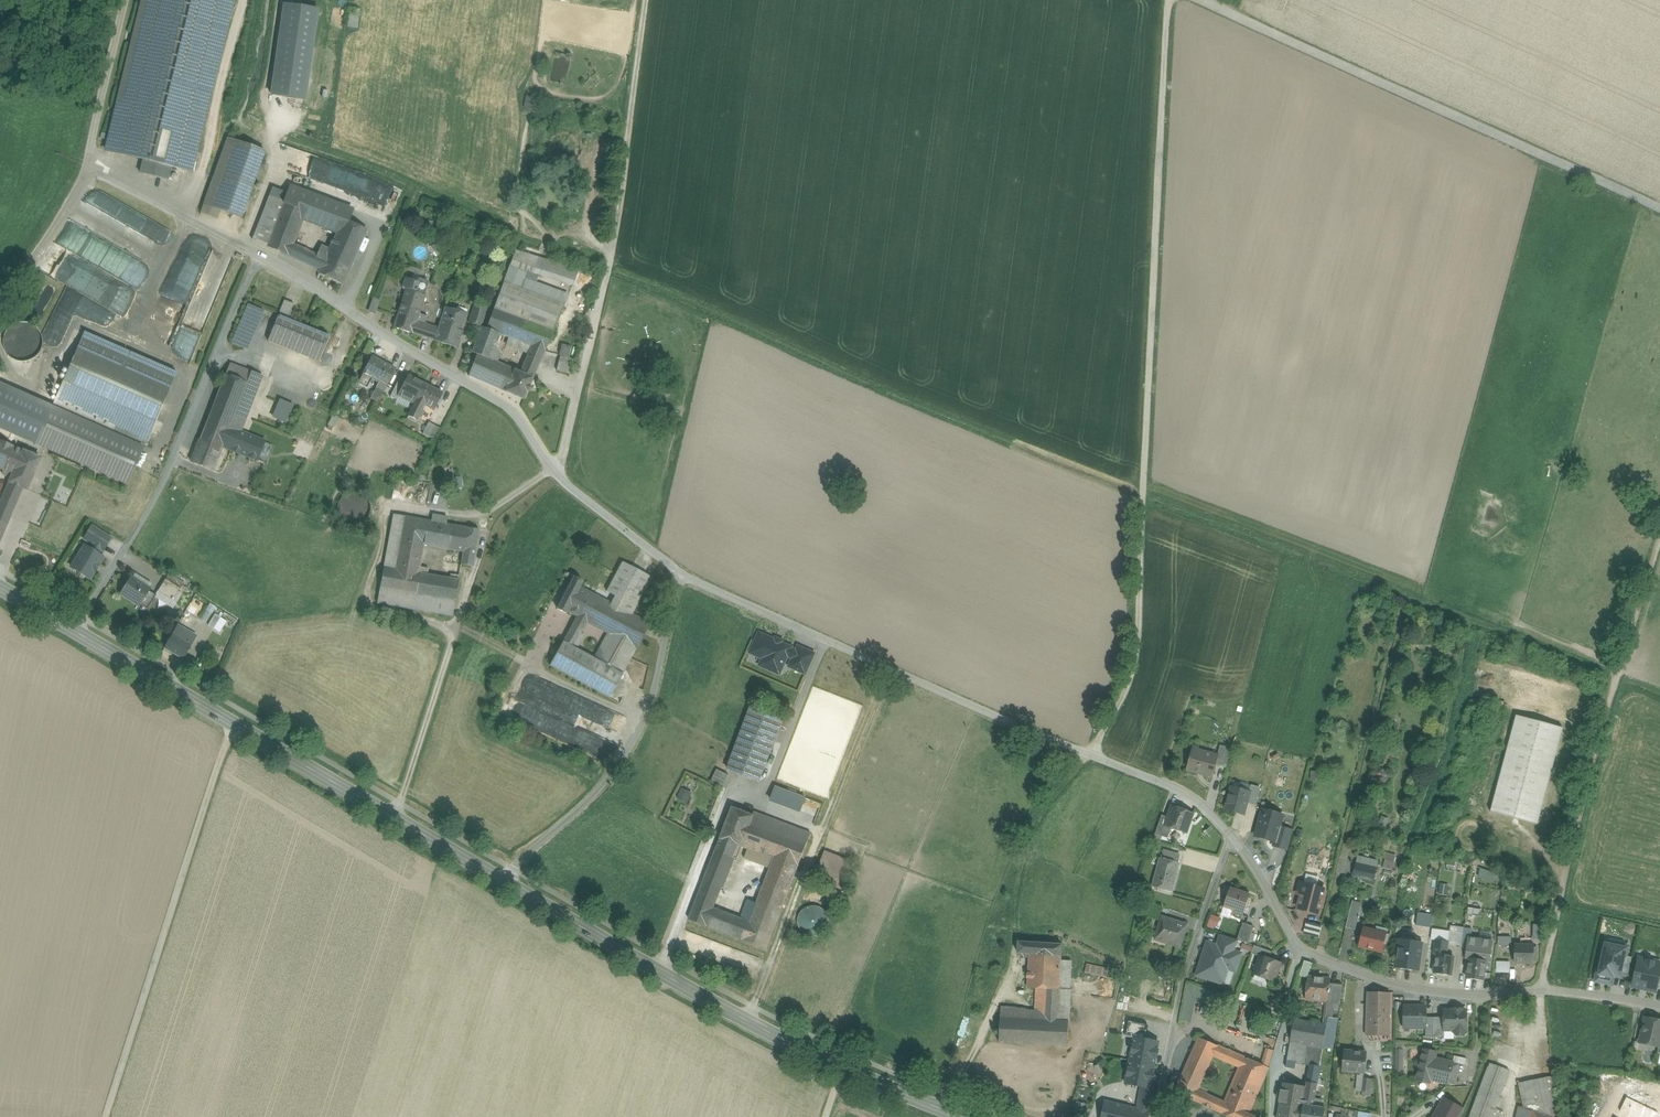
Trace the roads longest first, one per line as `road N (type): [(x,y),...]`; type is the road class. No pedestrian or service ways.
road 1 (residential): [(88,169),(260,254),(516,410),(558,480),(679,574),(1064,748),(1169,786),(1232,836)]
road 2 (secondary): [(0,588),(736,1015),(968,1116)]
road 3 (track): [(1092,758),(1134,669),(1167,0)]
road 4 (track): [(1659,209),(1200,0)]
road 5 (residential): [(1232,836),(1290,935),(1314,956),(1404,988),(1478,995),(1542,990),(1659,1007)]
road 6 (track): [(645,0),(607,273),(558,480)]
road 7 (track): [(1659,535),(1614,685),(1542,990)]
road 8 (track): [(106,1116),(234,724)]
road 9 (residential): [(1157,1116),(1181,989),(1232,836)]
road 10 (residential): [(88,169),(126,0)]
road 11 (residential): [(0,295),(54,229),(88,169)]

